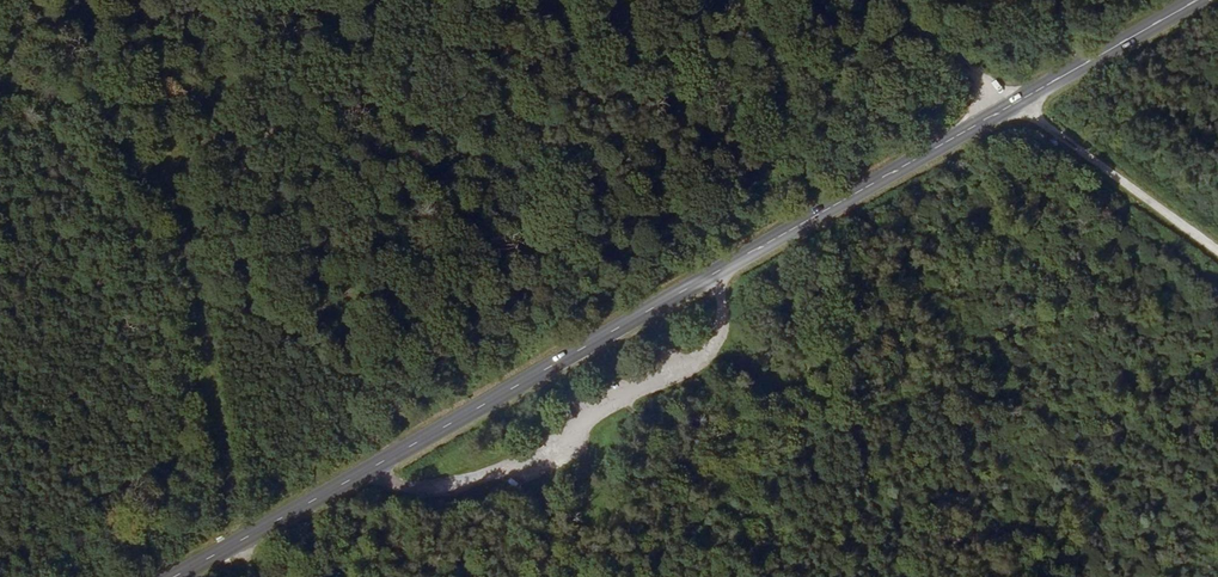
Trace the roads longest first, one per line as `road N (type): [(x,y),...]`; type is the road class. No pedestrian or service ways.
road 1 (secondary): [(180,576),(1197,0)]
road 2 (track): [(153,0),(230,478),(257,576)]
road 3 (track): [(869,0),(1217,254)]

